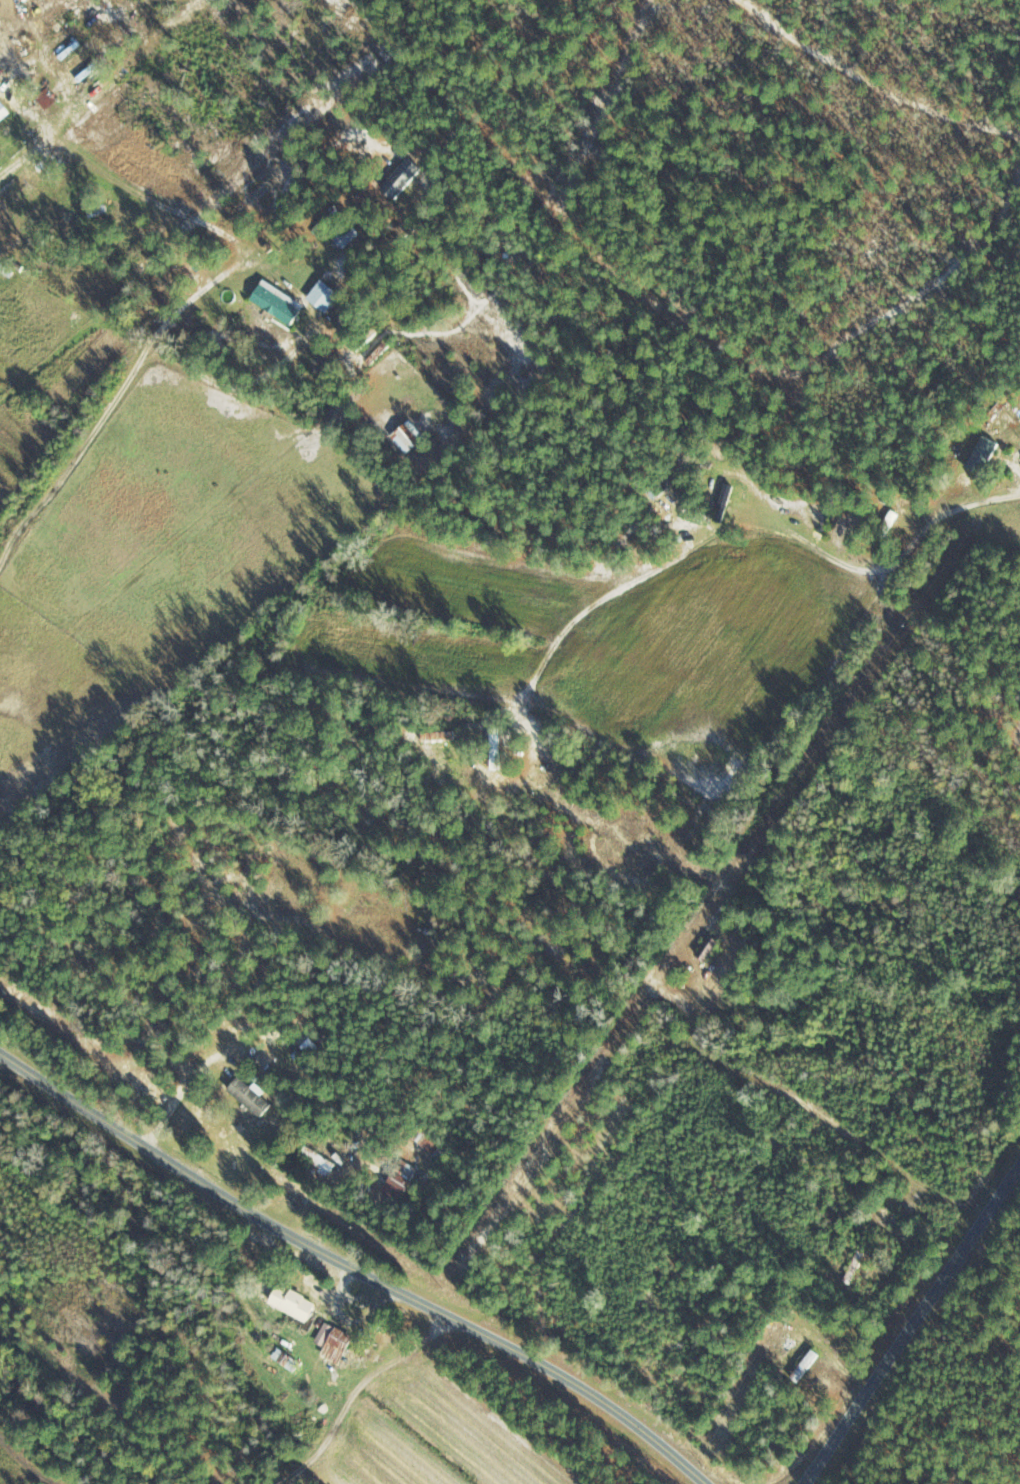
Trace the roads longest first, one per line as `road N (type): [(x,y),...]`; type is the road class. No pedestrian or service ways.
road 1 (residential): [(1019,270),(778,383),(665,466),(520,711),(433,725),(319,797),(278,859),(252,1092),(207,1186)]
road 2 (residential): [(709,1483),(623,1408),(258,1218),(0,1052)]
road 3 (residential): [(1019,504),(971,507),(887,570),(752,527),(574,616),(395,588)]
road 4 (residential): [(0,718),(69,727),(143,697),(292,596),(395,588)]
road 5 (residential): [(806,1483),(1019,1168)]
road 6 (residential): [(1019,122),(795,0)]

